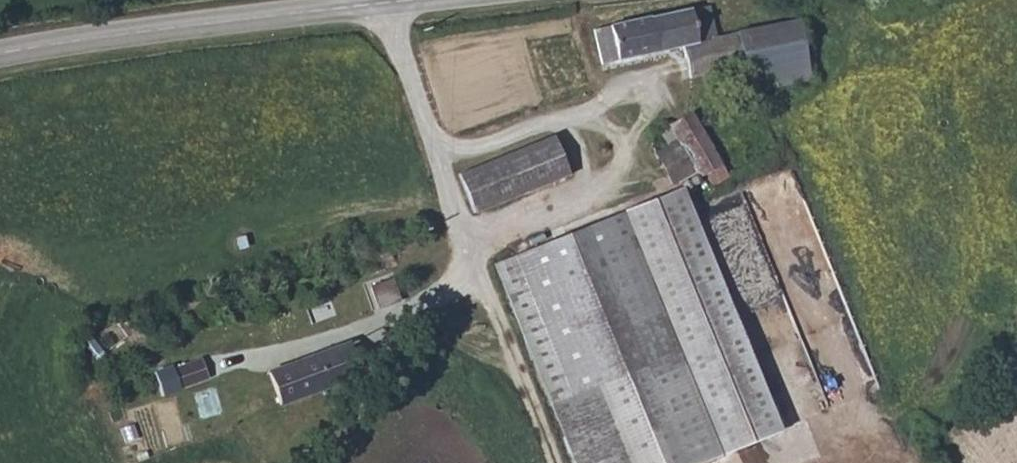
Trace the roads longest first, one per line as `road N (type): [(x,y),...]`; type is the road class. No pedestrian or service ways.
road 1 (tertiary): [(0,52),(414,0)]
road 2 (track): [(474,270),(431,341),(312,462)]

